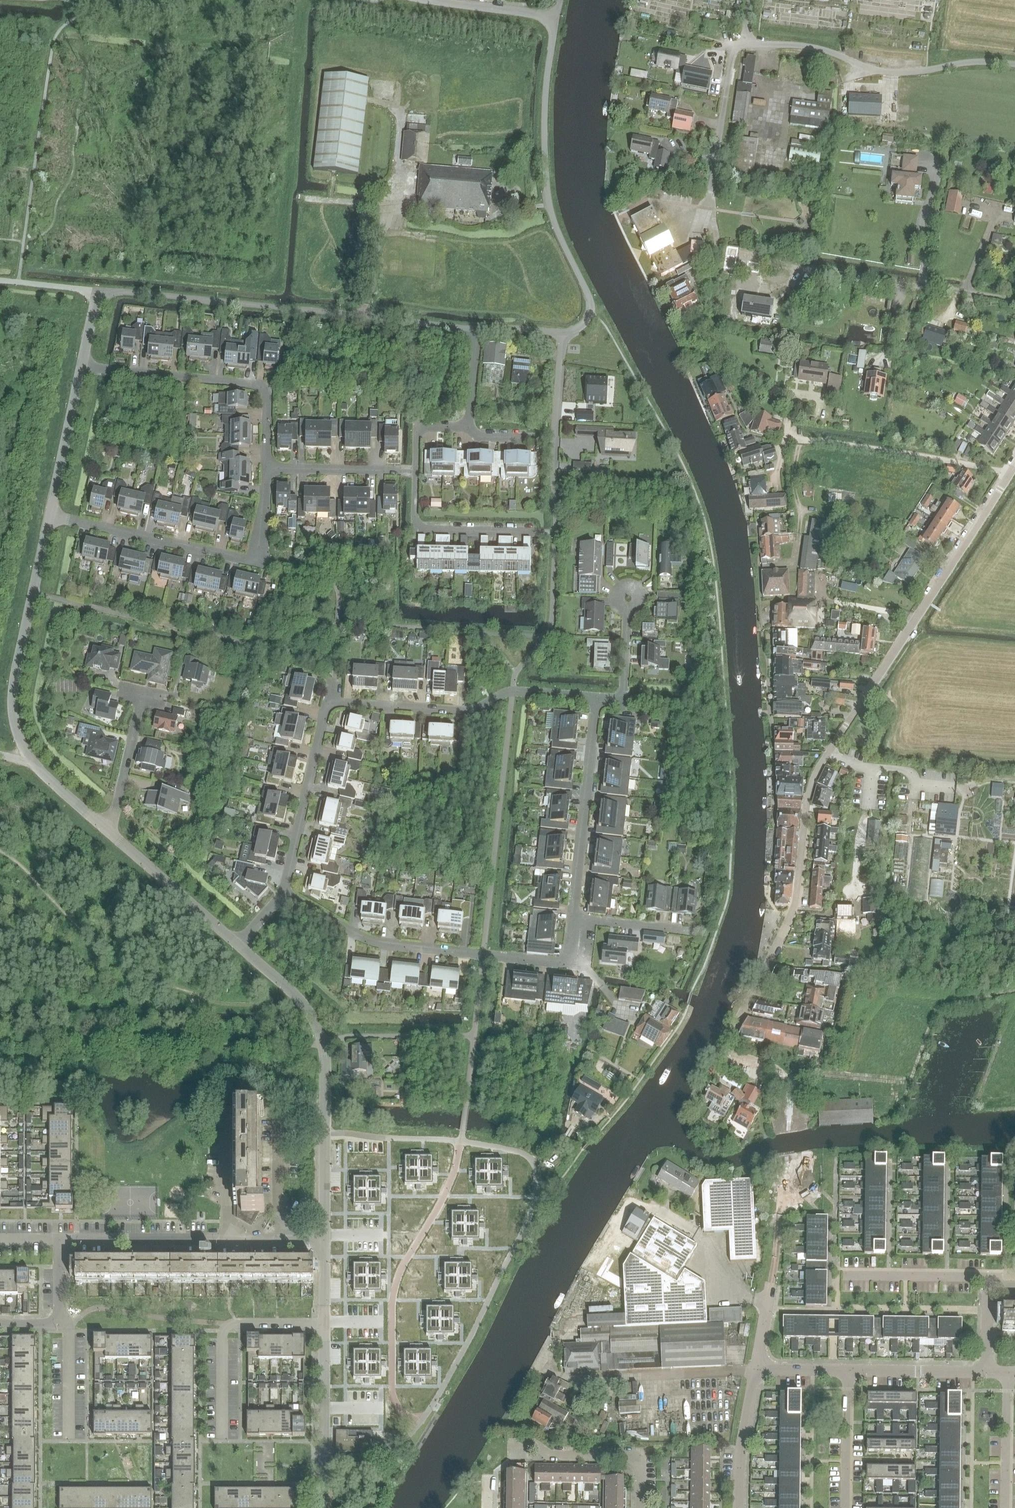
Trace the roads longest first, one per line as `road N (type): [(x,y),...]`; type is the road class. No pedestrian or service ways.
road 1 (unclassified): [(80,367),(98,290),(478,328)]
road 2 (unclassified): [(711,188),(733,45),(807,46),(885,70),(1014,64)]
road 3 (unclassified): [(110,833),(31,760),(15,726),(15,680),(50,515)]
road 4 (unclassified): [(709,1077),(796,902),(806,797),(827,752)]
road 5 (residential): [(574,918),(569,964),(376,942),(284,893)]
road 6 (unclassified): [(827,752),(1014,464)]
road 7 (unclassified): [(324,1241),(322,1044),(305,1006),(238,945)]
road 8 (residential): [(50,515),(258,562),(266,468)]
road 9 (residential): [(591,313),(547,197),(545,91),(556,17)]
road 10 (residential): [(596,698),(513,691),(465,711),(327,702)]
road 11 (residential): [(266,468),(267,386),(80,367)]
road 12 (residential): [(59,1239),(324,1241)]
road 13 (track): [(1007,476),(940,459),(783,440)]
road 14 (residential): [(596,698),(574,918)]
road 15 (track): [(1014,300),(811,265)]
road 16 (residential): [(222,1434),(228,1326),(324,1323)]
road 17 (residential): [(284,893),(327,702)]
road 18 (unclassified): [(324,1507),(324,1323)]
road 19 (residential): [(641,1507),(641,1456),(551,1455),(511,1445)]
road 20 (residential): [(531,532),(415,529),(416,471)]
road 21 (unclassified): [(238,945),(110,833)]
road 22 (residential): [(988,1287),(988,1277),(846,1275)]
road 23 (unclassified): [(50,515),(80,367)]
road 24 (residential): [(266,468),(416,471)]
road 25 (residential): [(110,833),(142,696)]
road 26 (residential): [(987,1372),(847,1370)]
road 27 (residential): [(739,1507),(756,1369)]
road 28 (residential): [(562,332),(552,469)]
road 29 (residential): [(845,1507),(847,1370)]
road 30 (residential): [(1005,1507),(1007,1372)]
road 31 (residential): [(69,1434),(69,1323),(58,1324)]

